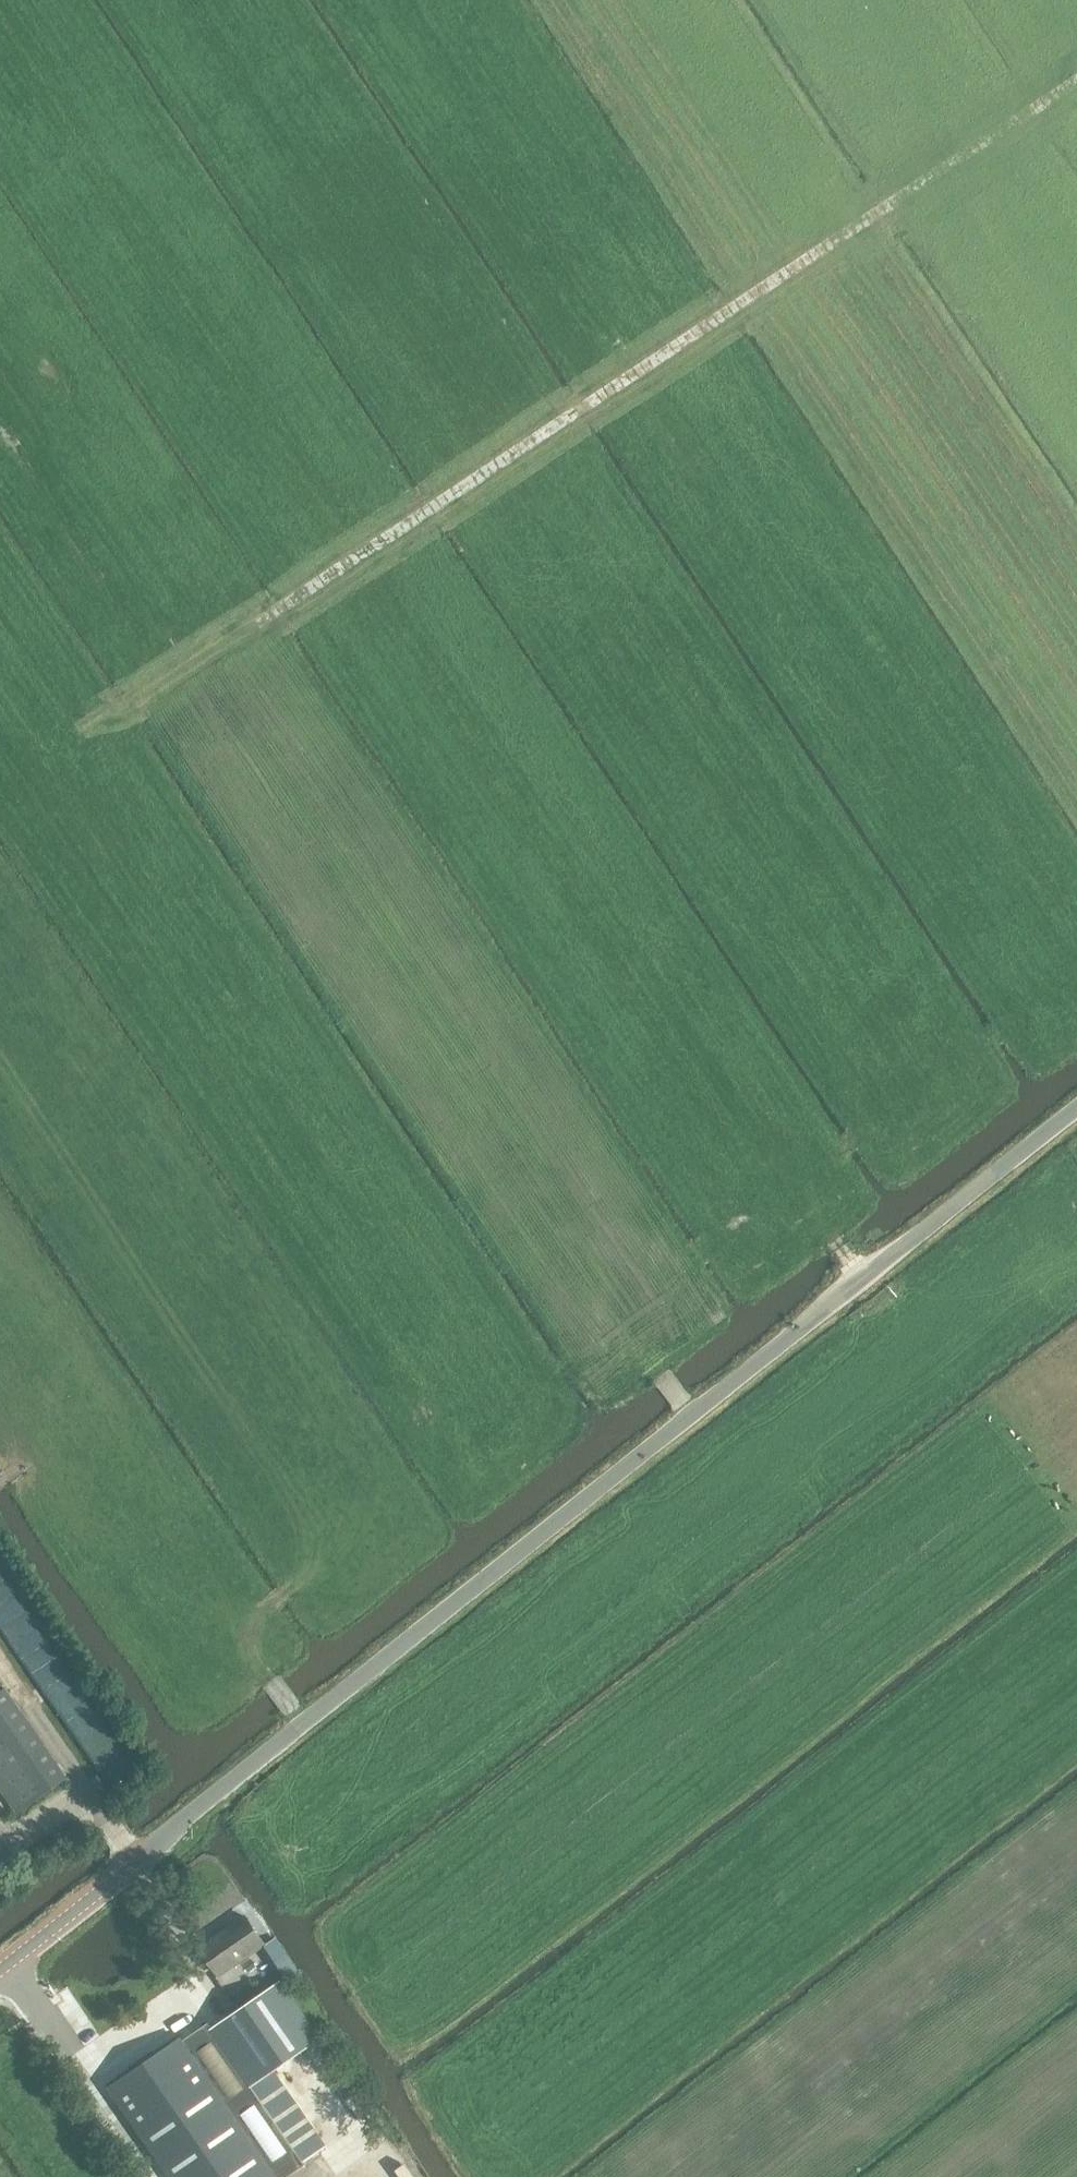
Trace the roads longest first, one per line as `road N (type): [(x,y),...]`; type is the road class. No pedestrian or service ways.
road 1 (unclassified): [(0,1966),(1076,1106)]

